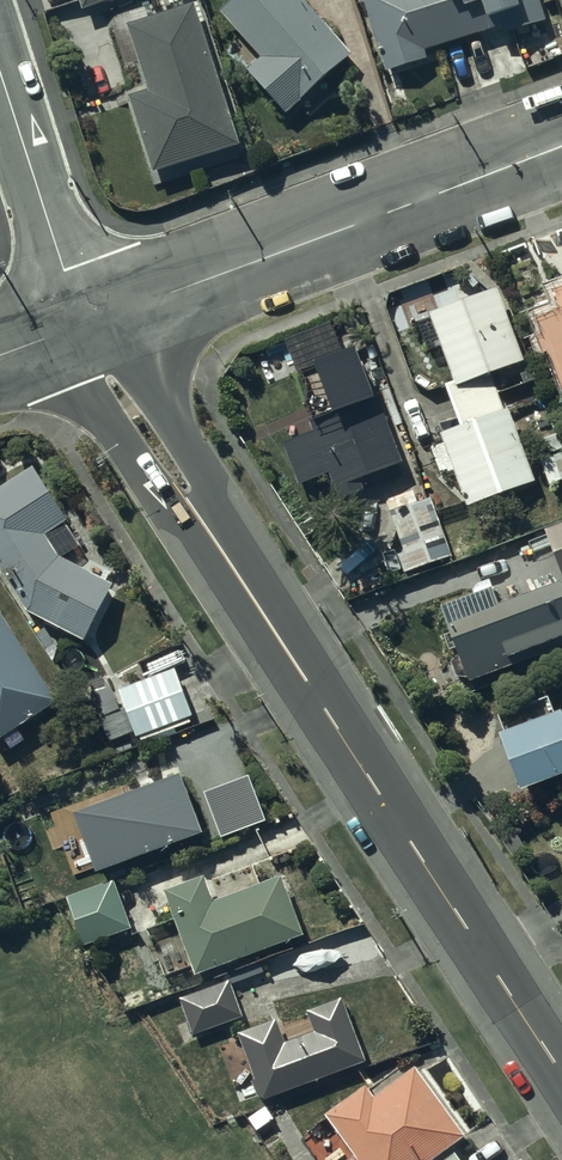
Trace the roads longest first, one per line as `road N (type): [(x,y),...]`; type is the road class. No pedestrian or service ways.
road 1 (residential): [(85,326),(187,497),(561,1072)]
road 2 (residential): [(561,144),(85,326)]
road 3 (residential): [(0,71),(85,326)]

